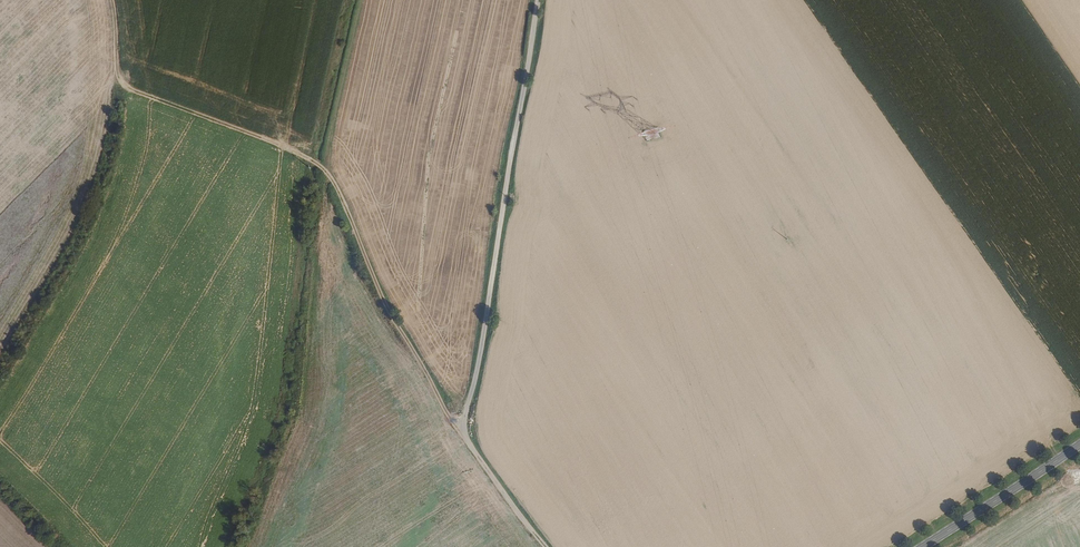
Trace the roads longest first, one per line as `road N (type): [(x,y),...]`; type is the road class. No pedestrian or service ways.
road 1 (track): [(109,0),(118,74),(130,91),(286,148),(331,179),(388,312),(498,487),(547,546)]
road 2 (track): [(539,0),(470,402),(459,423)]
road 3 (secondary): [(923,546),(1079,444)]

